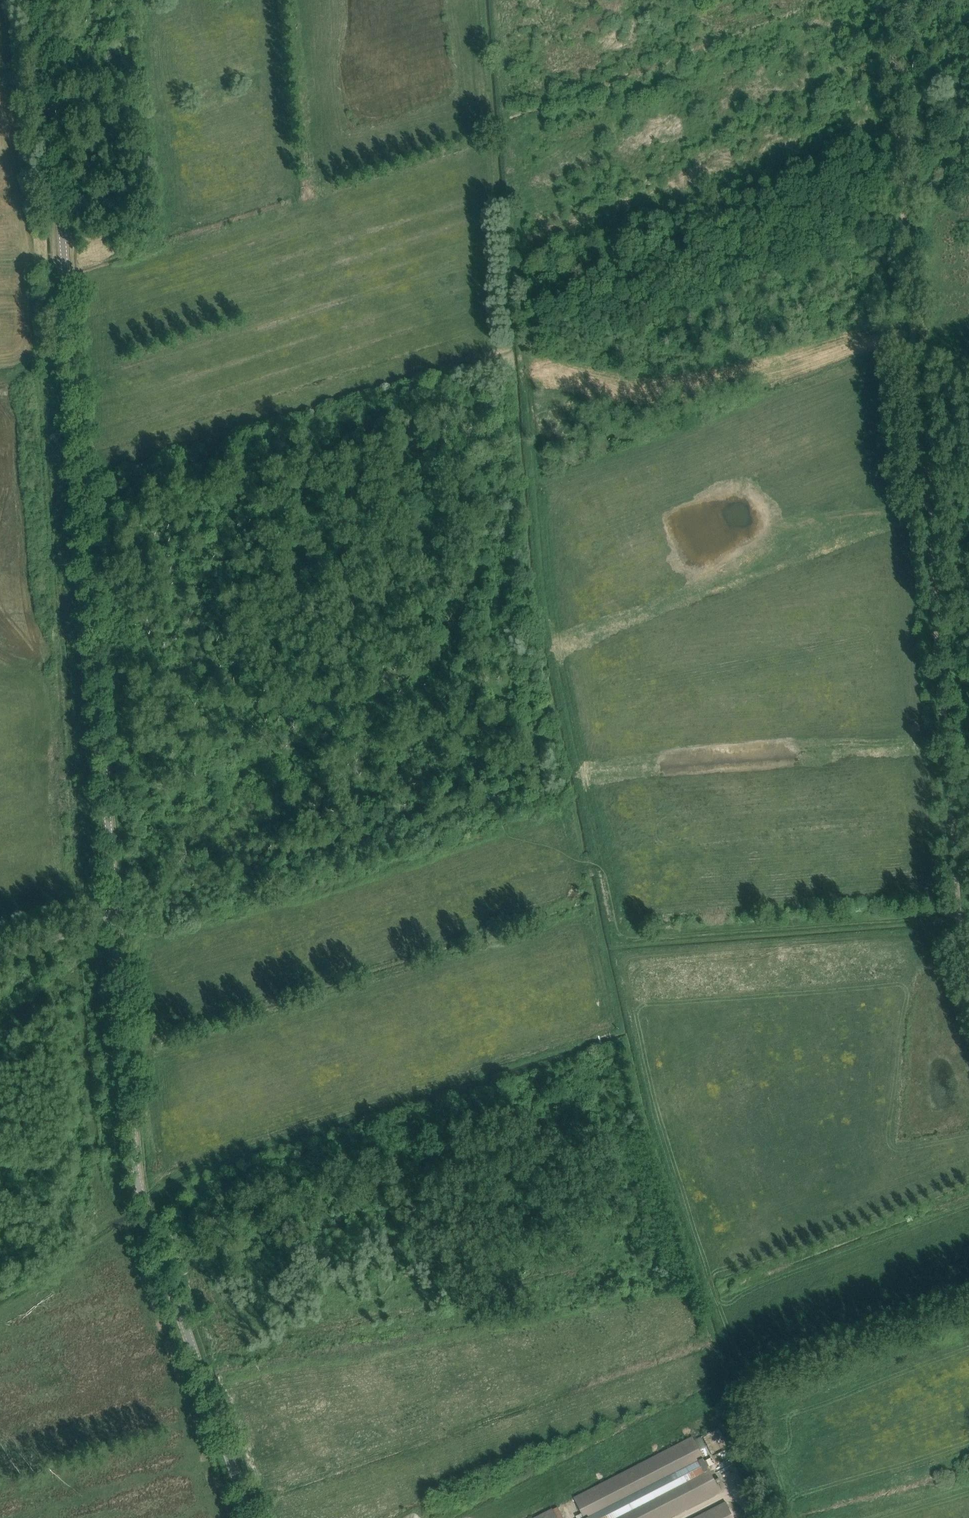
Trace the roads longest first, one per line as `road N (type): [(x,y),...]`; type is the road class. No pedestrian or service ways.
road 1 (tertiary): [(116,919),(44,0)]
road 2 (track): [(881,0),(959,915)]
road 3 (tertiary): [(247,1517),(141,1194),(116,919)]
road 4 (unclassified): [(116,919),(0,954)]

